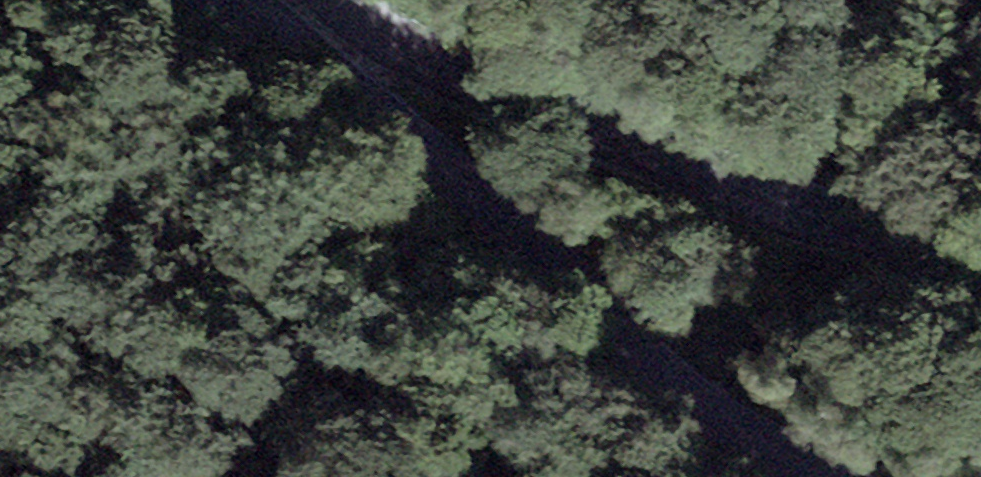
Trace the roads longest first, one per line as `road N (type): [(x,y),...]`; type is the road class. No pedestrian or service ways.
road 1 (tertiary): [(816,476),(667,389),(545,255),(330,78),(218,0)]
road 2 (tertiary): [(340,0),(429,57),(753,193),(980,250)]

